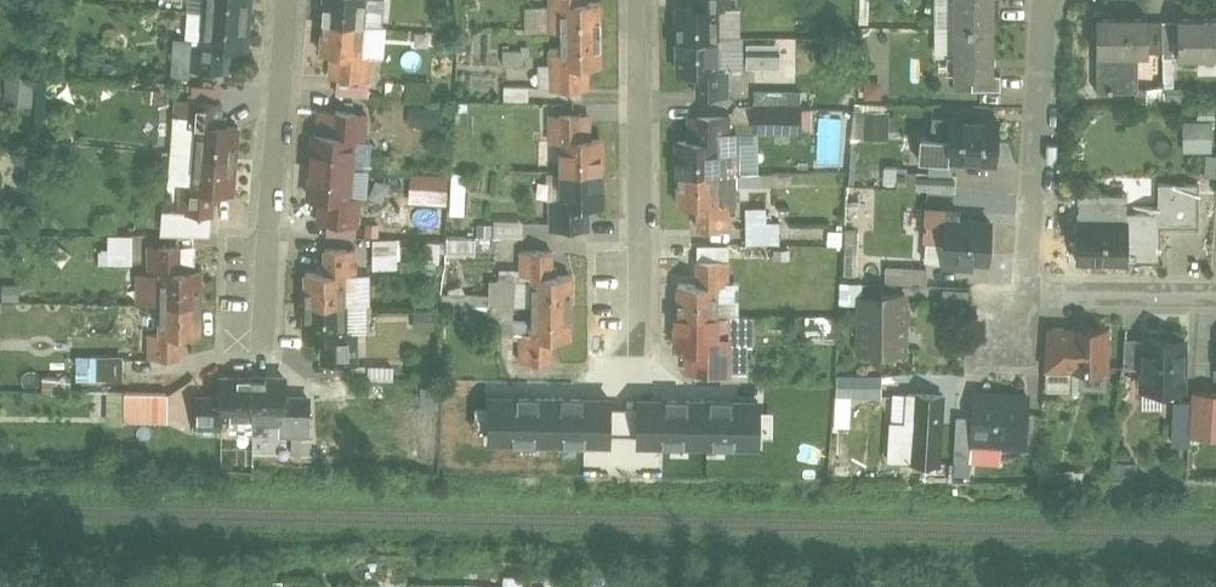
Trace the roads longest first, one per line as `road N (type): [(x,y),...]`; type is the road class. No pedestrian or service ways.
road 1 (residential): [(1039,0),(1029,298),(1215,297)]
road 2 (residential): [(288,0),(260,354)]
road 3 (residential): [(636,0),(637,355)]

